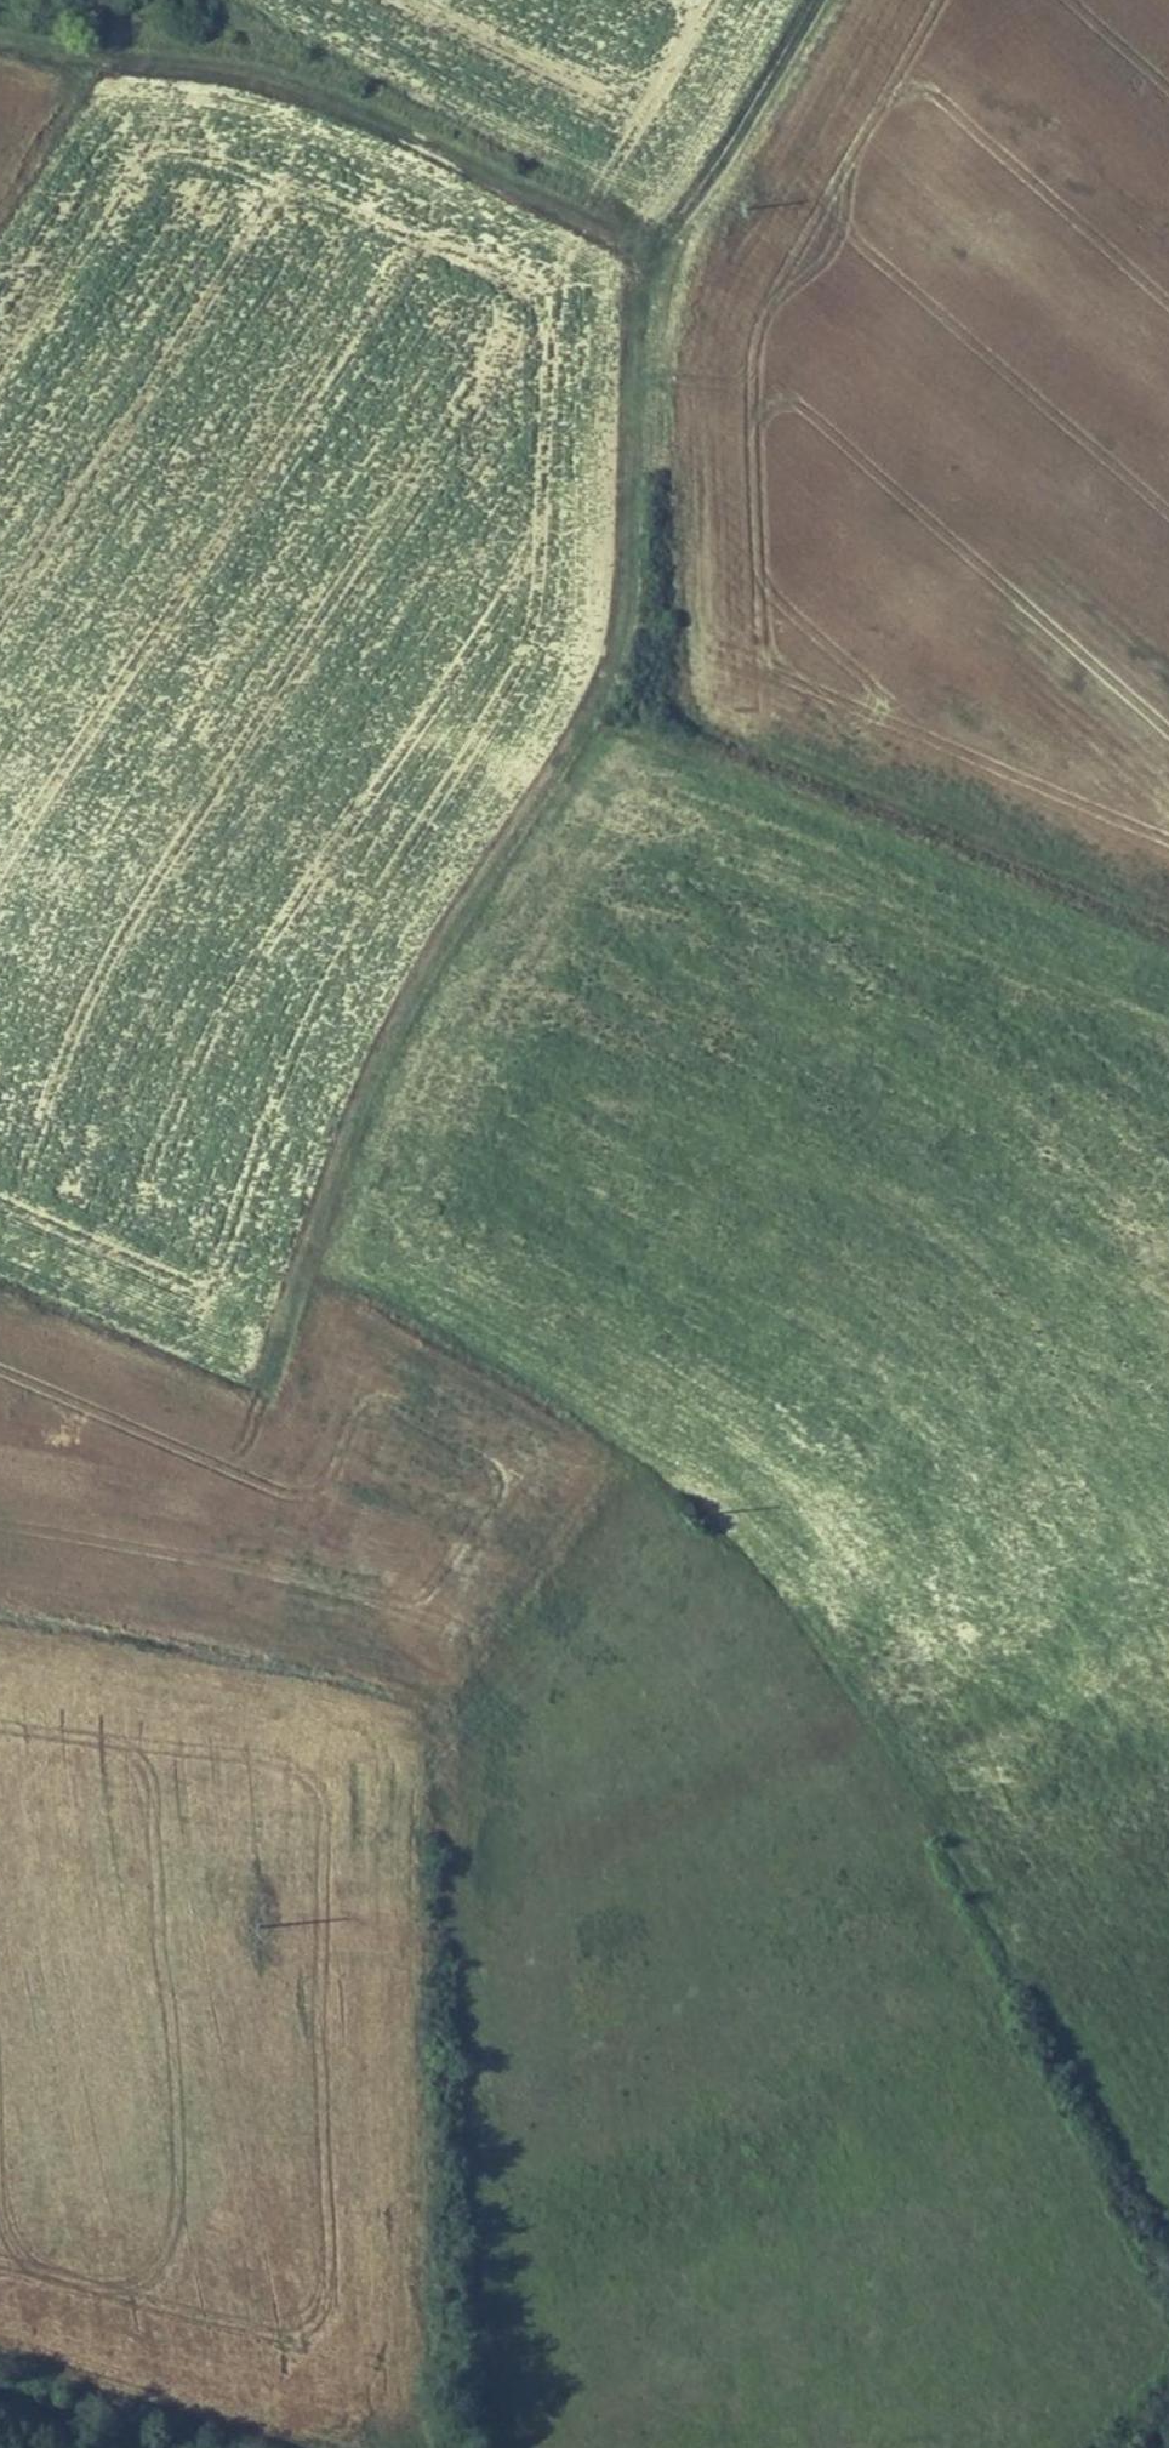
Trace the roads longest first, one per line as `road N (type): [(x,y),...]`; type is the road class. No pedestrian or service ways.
road 1 (track): [(0,39),(44,44),(165,35),(629,235),(665,228),(697,199),(813,0)]
road 2 (track): [(130,2447),(0,2416)]

